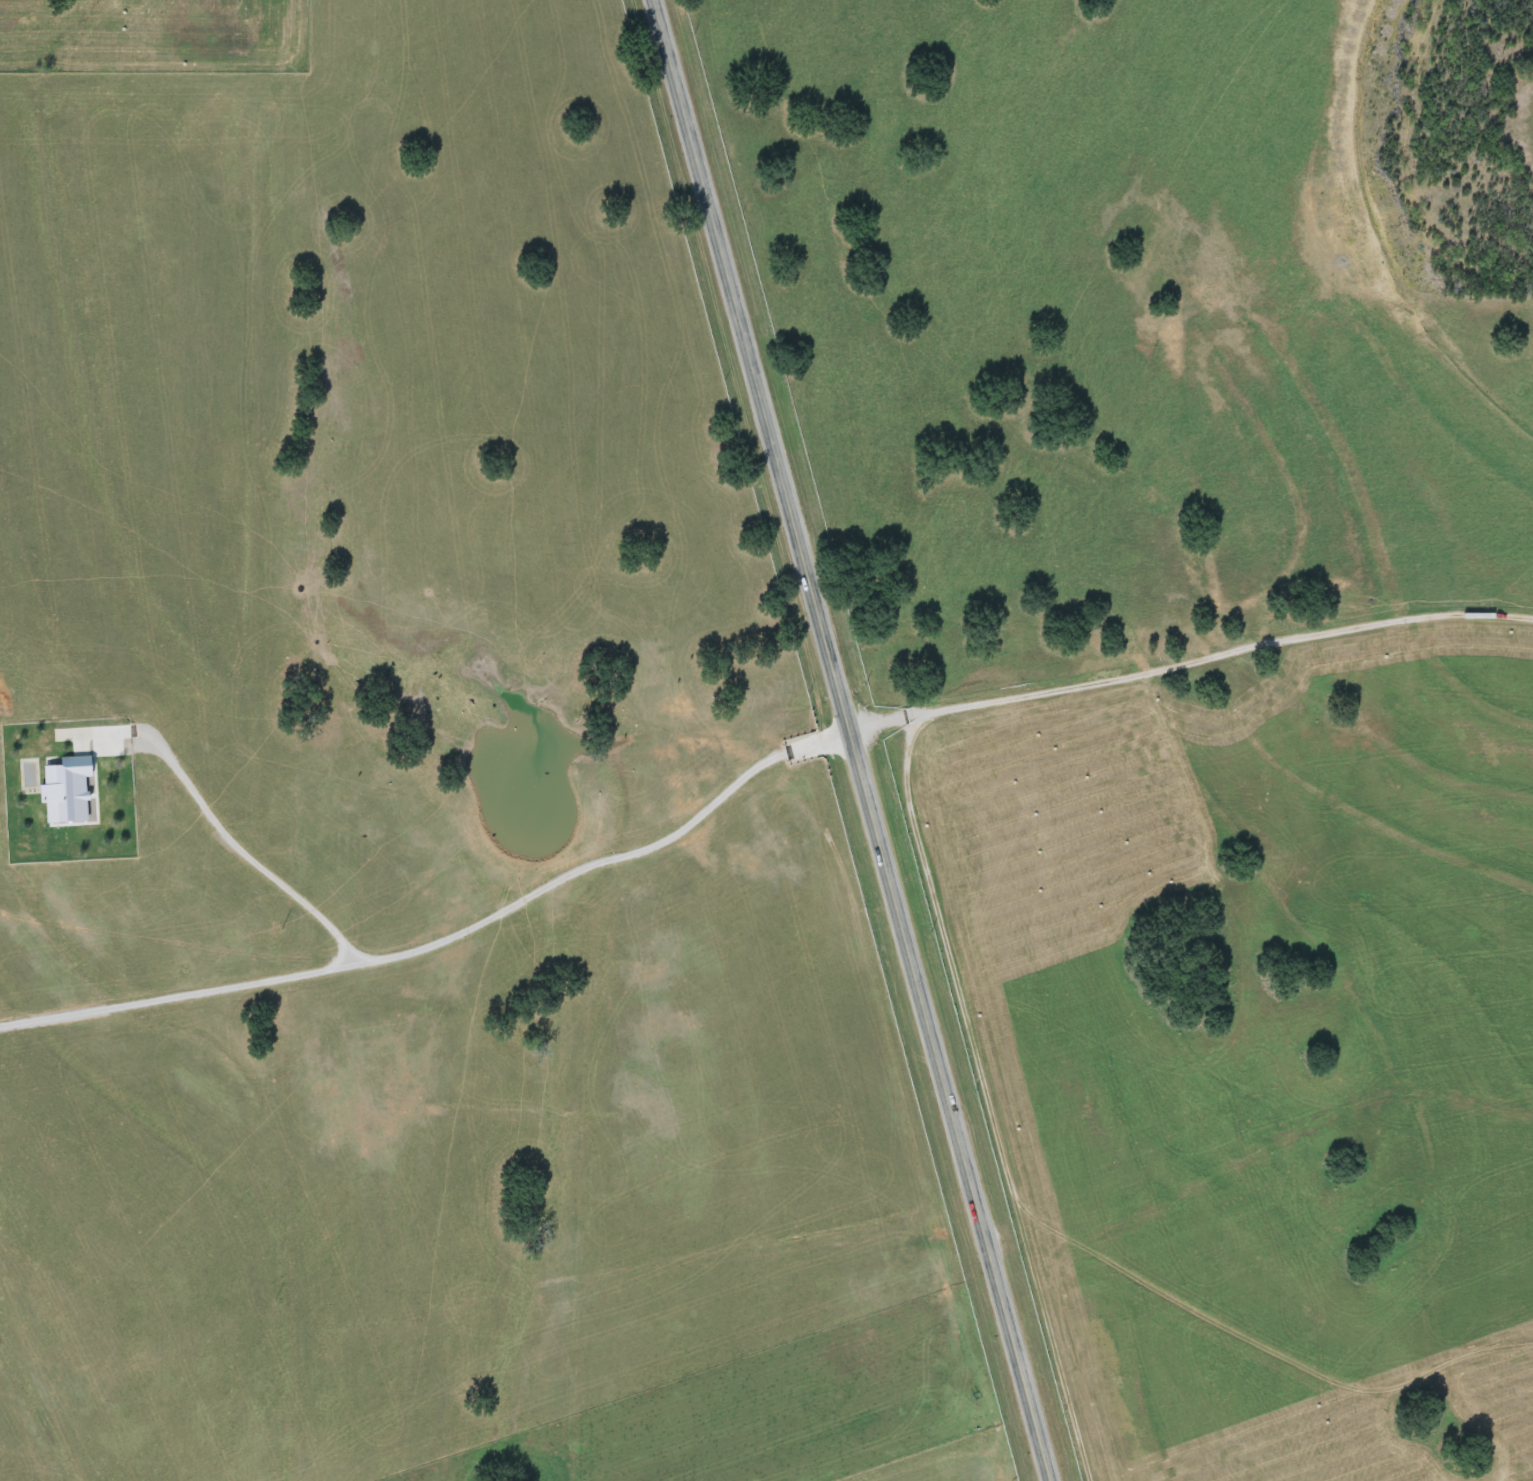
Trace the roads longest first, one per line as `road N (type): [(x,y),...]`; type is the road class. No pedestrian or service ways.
road 1 (trunk): [(649,0),(1046,1480)]

